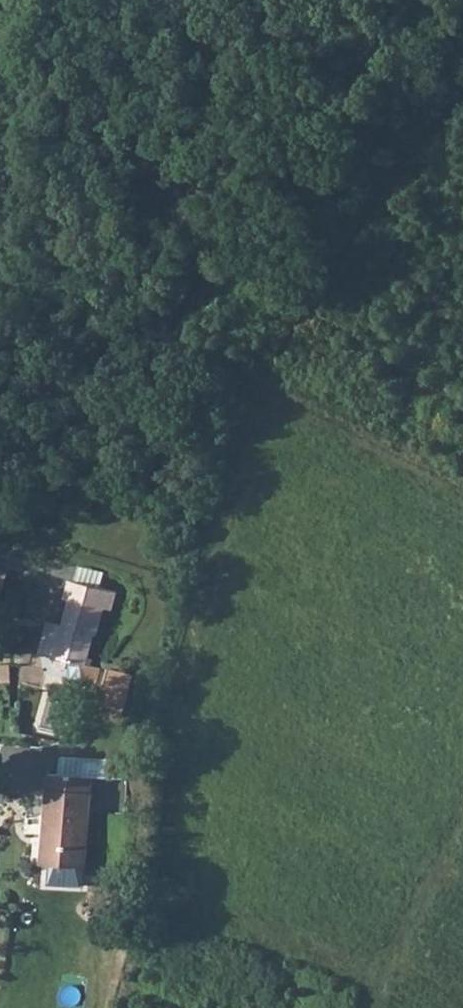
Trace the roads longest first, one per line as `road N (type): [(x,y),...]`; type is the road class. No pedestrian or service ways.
road 1 (track): [(462,814),(369,1007)]
road 2 (track): [(462,98),(380,198)]

